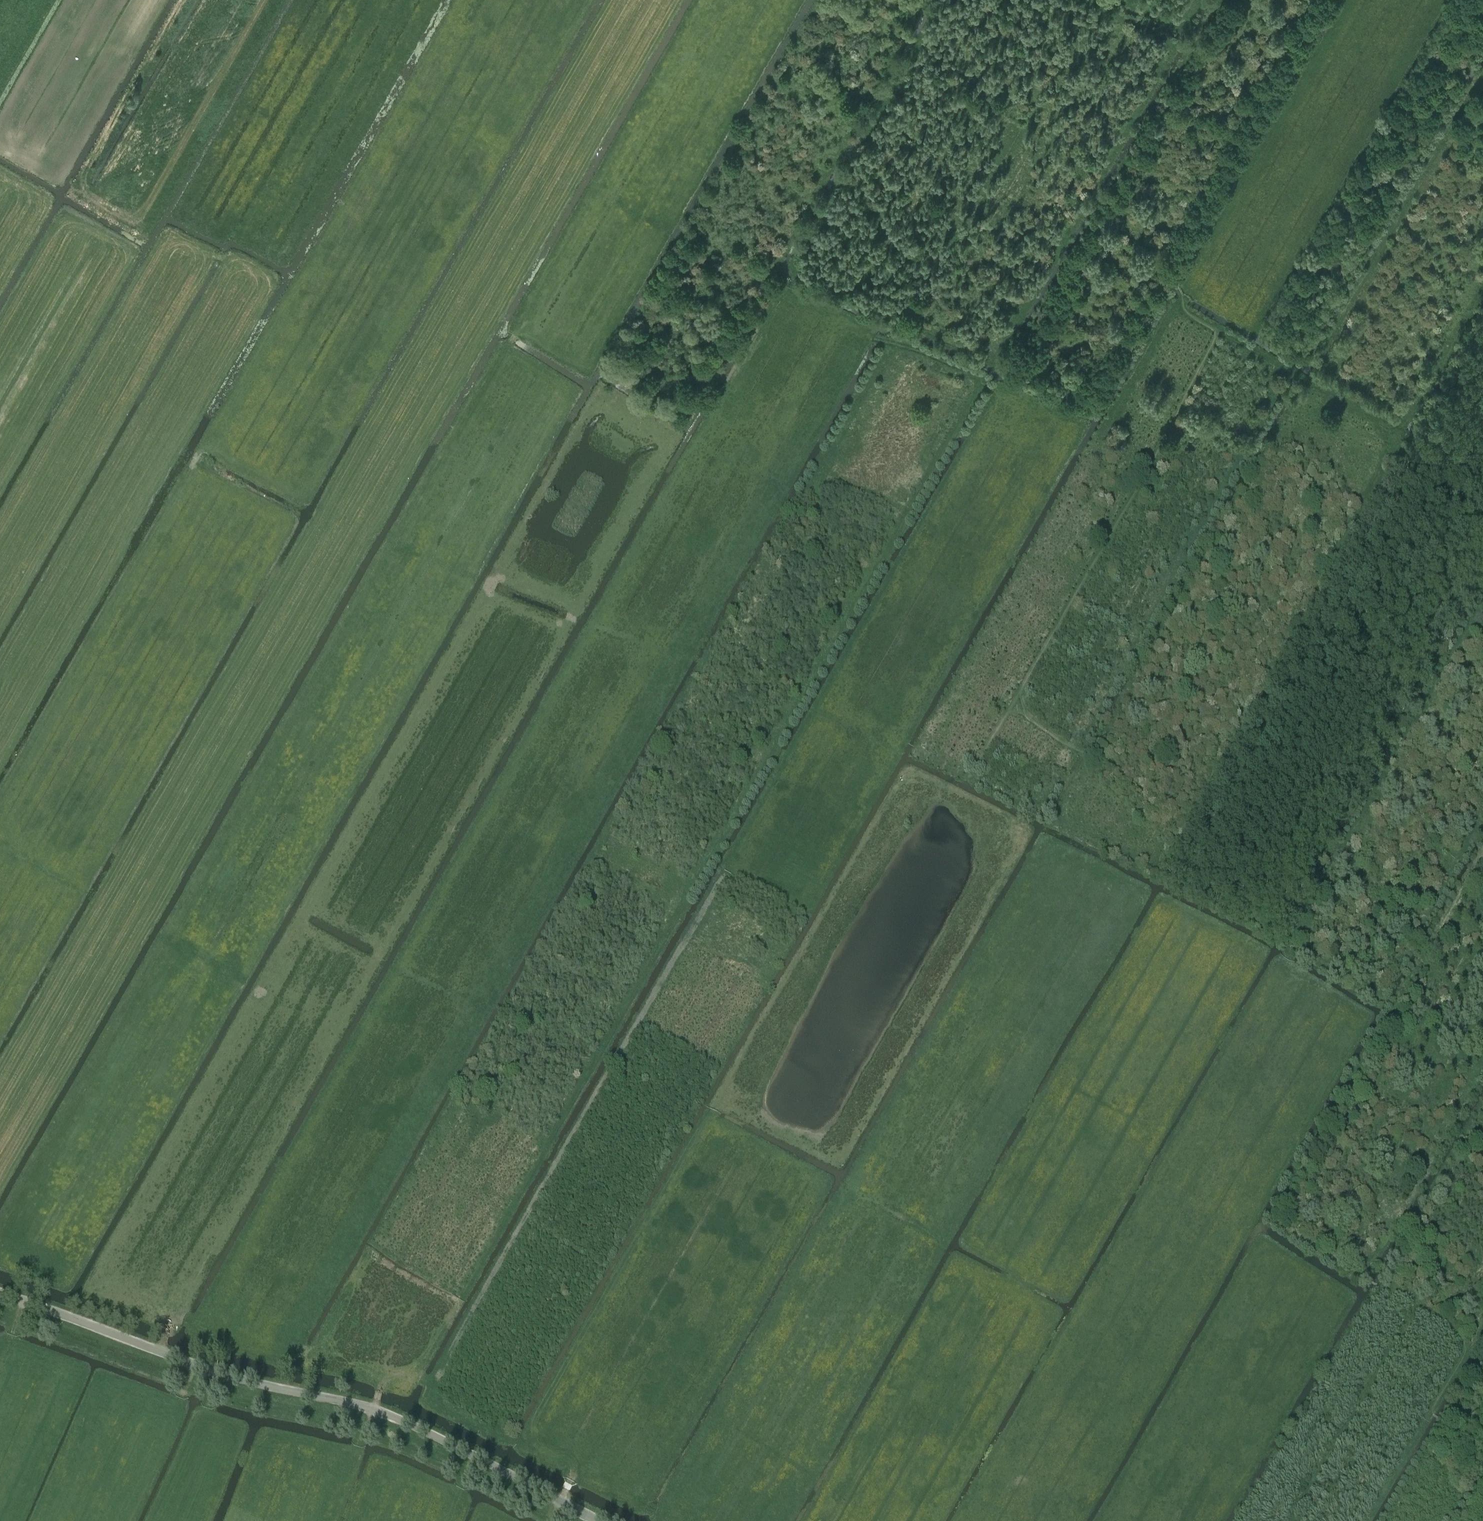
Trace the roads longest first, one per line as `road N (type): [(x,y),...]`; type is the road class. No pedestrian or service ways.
road 1 (tertiary): [(599,1520),(387,1414),(198,1367),(0,1293)]
road 2 (track): [(1073,749),(1267,414),(1266,356),(1398,431)]
road 3 (track): [(1297,100),(1183,299)]

